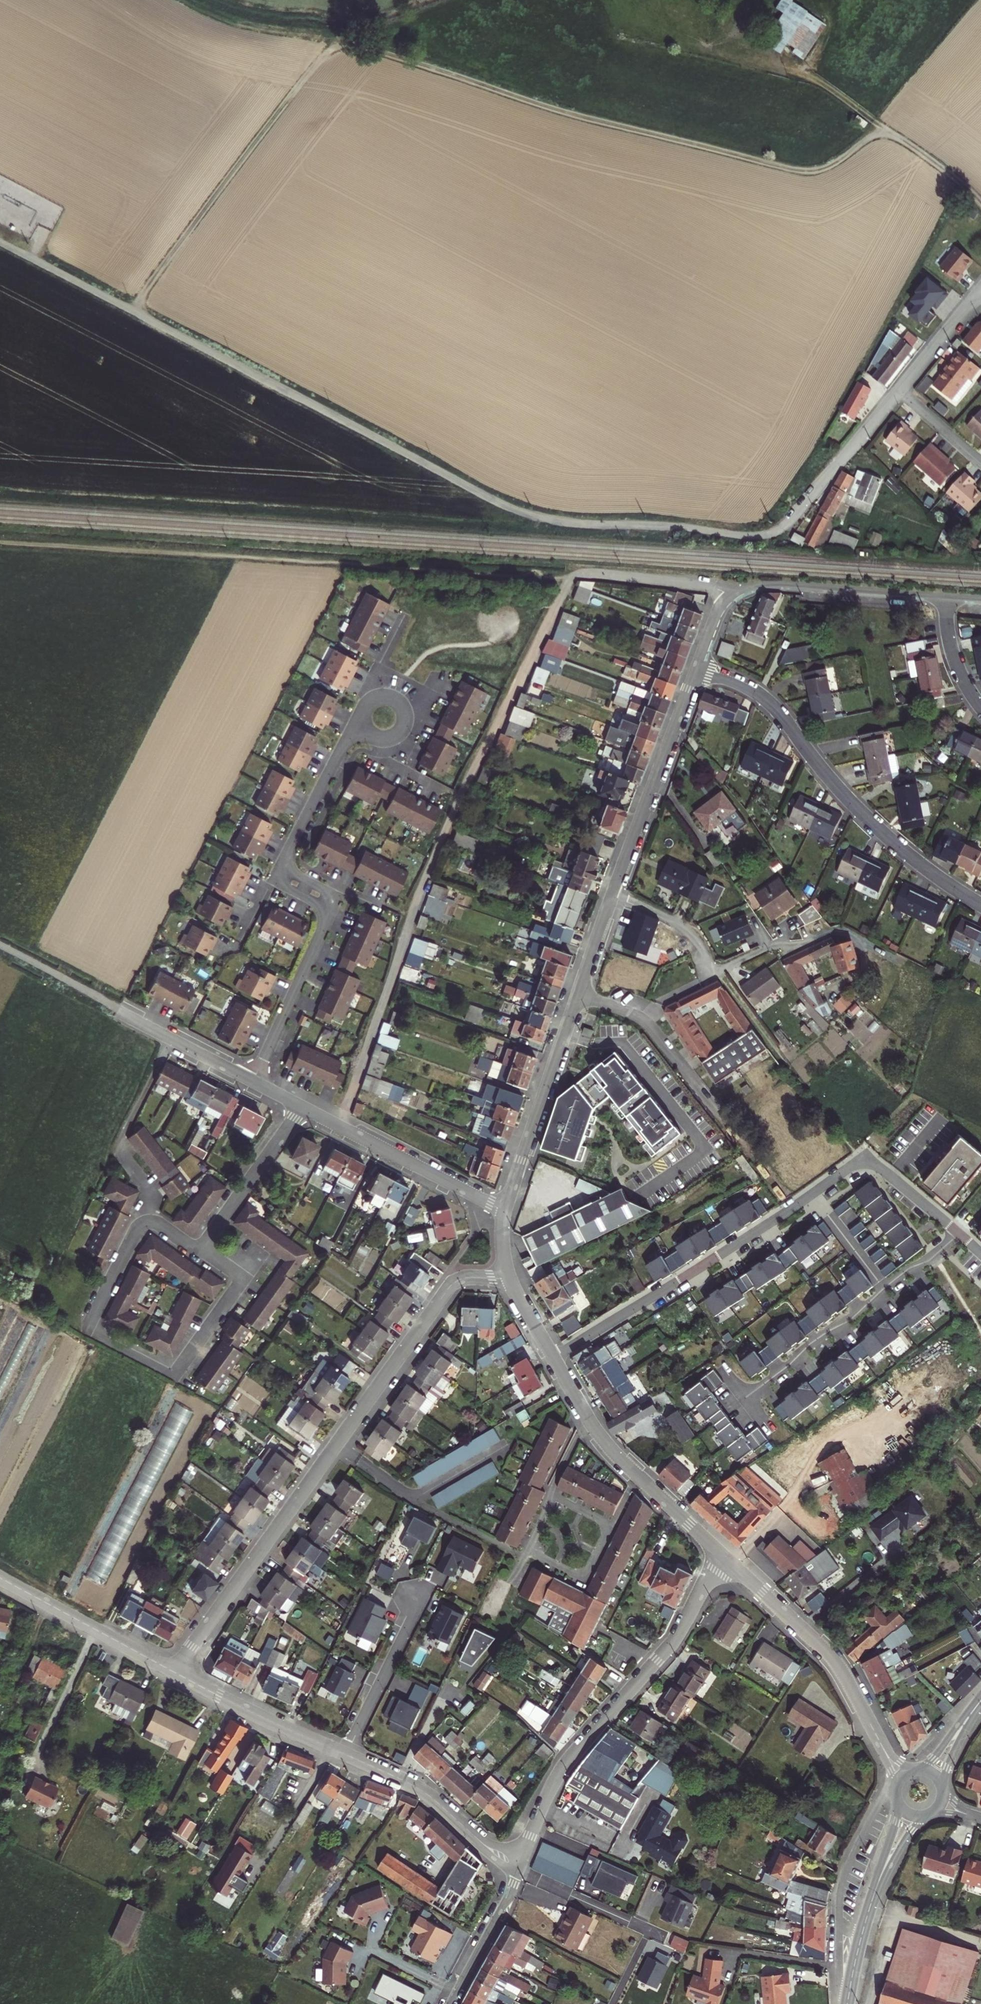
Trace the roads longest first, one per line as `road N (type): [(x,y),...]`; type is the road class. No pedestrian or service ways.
road 1 (track): [(883,128),(830,166),(803,171),(338,46),(310,72),(132,311)]
road 2 (track): [(0,242),(534,518),(747,536),(780,530)]
road 3 (residential): [(174,1673),(452,1284),(510,1279)]
road 4 (residential): [(959,1232),(879,1166),(859,1161),(553,1358)]
road 5 (track): [(980,205),(923,155),(793,73),(615,9),(608,0)]
road 6 (residential): [(351,728),(284,862),(294,878),(326,893),(333,911),(253,1082)]
road 7 (residential): [(695,668),(761,697),(881,833),(980,905)]
road 8 (residential): [(723,1554),(670,1646),(556,1780),(520,1864)]
road 9 (residential): [(504,1212),(612,896)]
road 10 (residential): [(945,597),(749,587),(720,605),(695,668)]
road 11 (residential): [(202,1251),(156,1225),(137,1229),(87,1331),(174,1375)]
road 12 (residential): [(959,1232),(746,1398)]
road 13 (residential): [(723,1554),(606,1443),(553,1358)]
road 14 (residential): [(612,896),(695,668)]
road 15 (residential): [(875,1734),(835,1662),(723,1554)]
road 16 (residential): [(504,1212),(301,1107)]
road 17 (residential): [(520,1864),(482,1844),(419,1788),(346,1756)]
road 18 (residential): [(174,1673),(0,1578)]
road 19 (residential): [(346,1756),(174,1673)]
road 20 (residential): [(780,530),(900,390)]
road 21 (residential): [(425,1590),(346,1756)]
road 22 (residential): [(301,1107),(202,1251)]
road 23 (residential): [(174,1375),(241,1280),(202,1251)]
road 24 (residential): [(449,2003),(520,1864)]
road 25 (residential): [(253,1082),(119,1010)]
road 26 (track): [(119,1010),(0,946)]
road 27 (residential): [(612,896),(682,930),(709,977)]
road 28 (residential): [(900,390),(980,293)]
road 29 (residential): [(351,728),(384,738),(402,725),(391,698),(363,706)]

